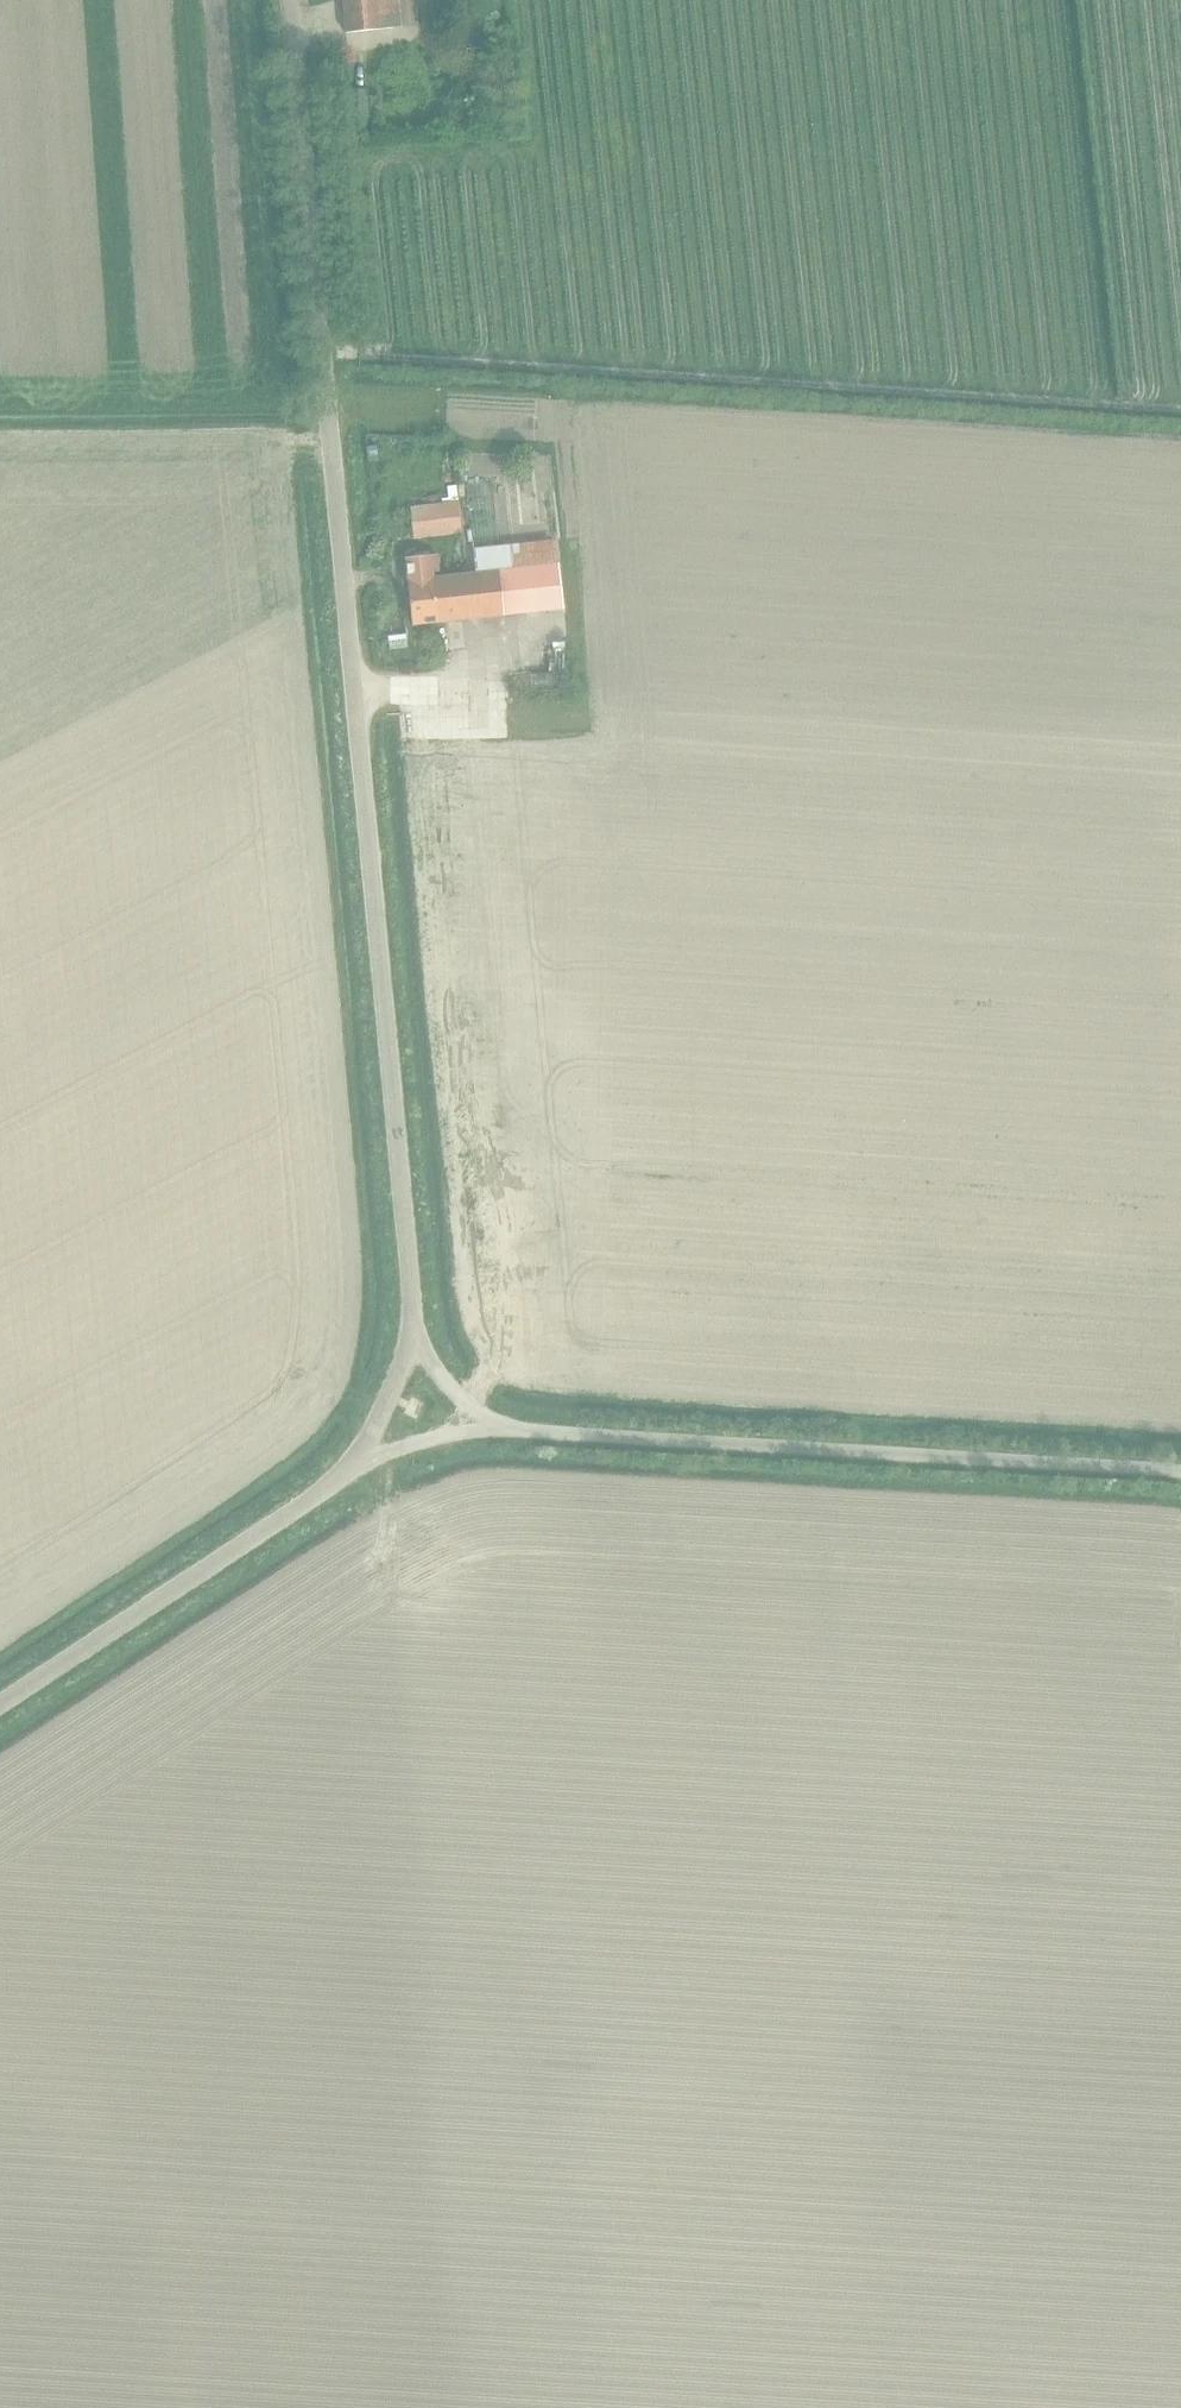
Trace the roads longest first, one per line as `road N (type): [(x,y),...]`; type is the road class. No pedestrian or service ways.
road 1 (unclassified): [(414,1329),(288,0)]
road 2 (unclassified): [(498,1427),(1180,1486)]
road 3 (unclassified): [(0,1703),(241,1546),(358,1459)]
road 4 (unclassified): [(358,1459),(498,1427)]
road 5 (unclassified): [(414,1329),(358,1459)]
road 6 (unclassified): [(498,1427),(433,1365),(414,1329)]

